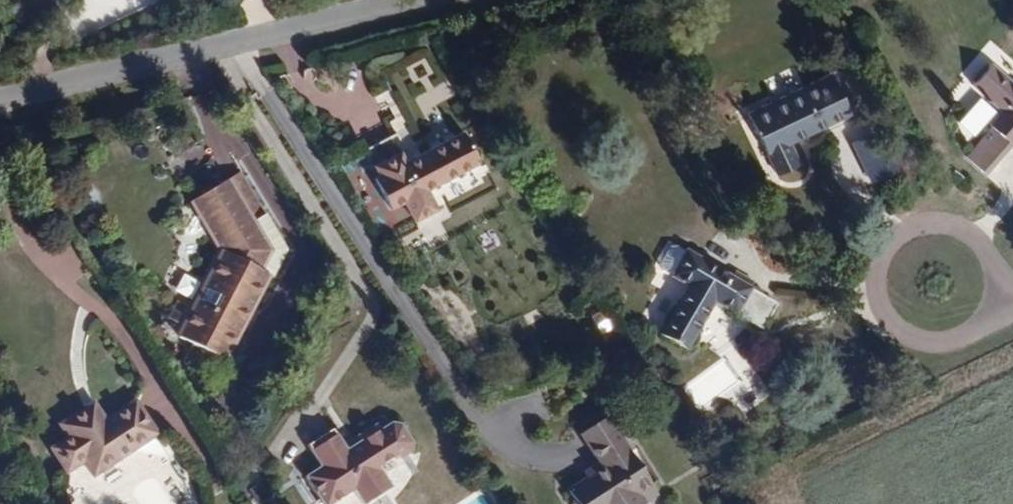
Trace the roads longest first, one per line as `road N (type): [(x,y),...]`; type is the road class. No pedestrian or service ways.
road 1 (residential): [(0,96),(427,0)]
road 2 (unclassified): [(993,301),(987,252),(946,223),(912,227),(878,264),(884,314),(909,337),(942,342),(985,317)]

